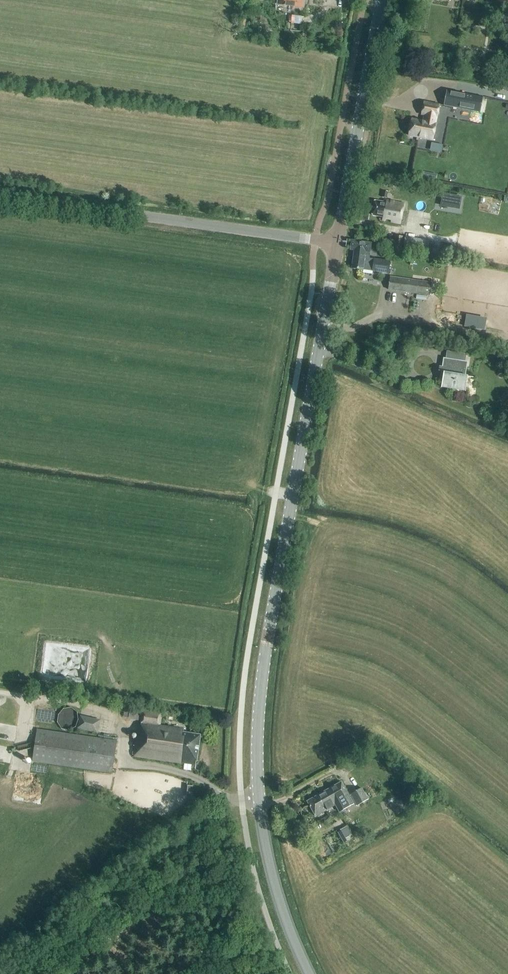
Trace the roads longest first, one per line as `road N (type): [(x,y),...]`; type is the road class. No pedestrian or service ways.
road 1 (tertiary): [(311,973),(272,868),(260,752),(338,247)]
road 2 (tertiary): [(0,197),(338,247)]
road 3 (tertiary): [(338,247),(384,0)]

